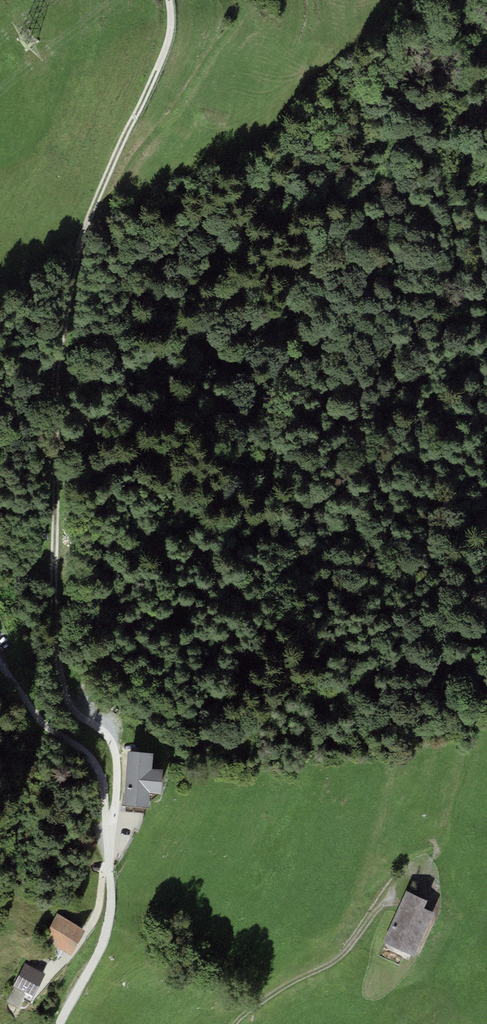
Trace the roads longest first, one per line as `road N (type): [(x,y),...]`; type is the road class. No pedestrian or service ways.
road 1 (track): [(108,848),(115,754),(66,701),(54,629),(56,380),(76,255),(169,40),(169,0)]
road 2 (track): [(84,232),(240,17),(241,0)]
road 3 (track): [(235,1023),(343,962),(397,878),(414,874),(425,886)]
road 4 (residential): [(60,1023),(107,929),(108,848)]

